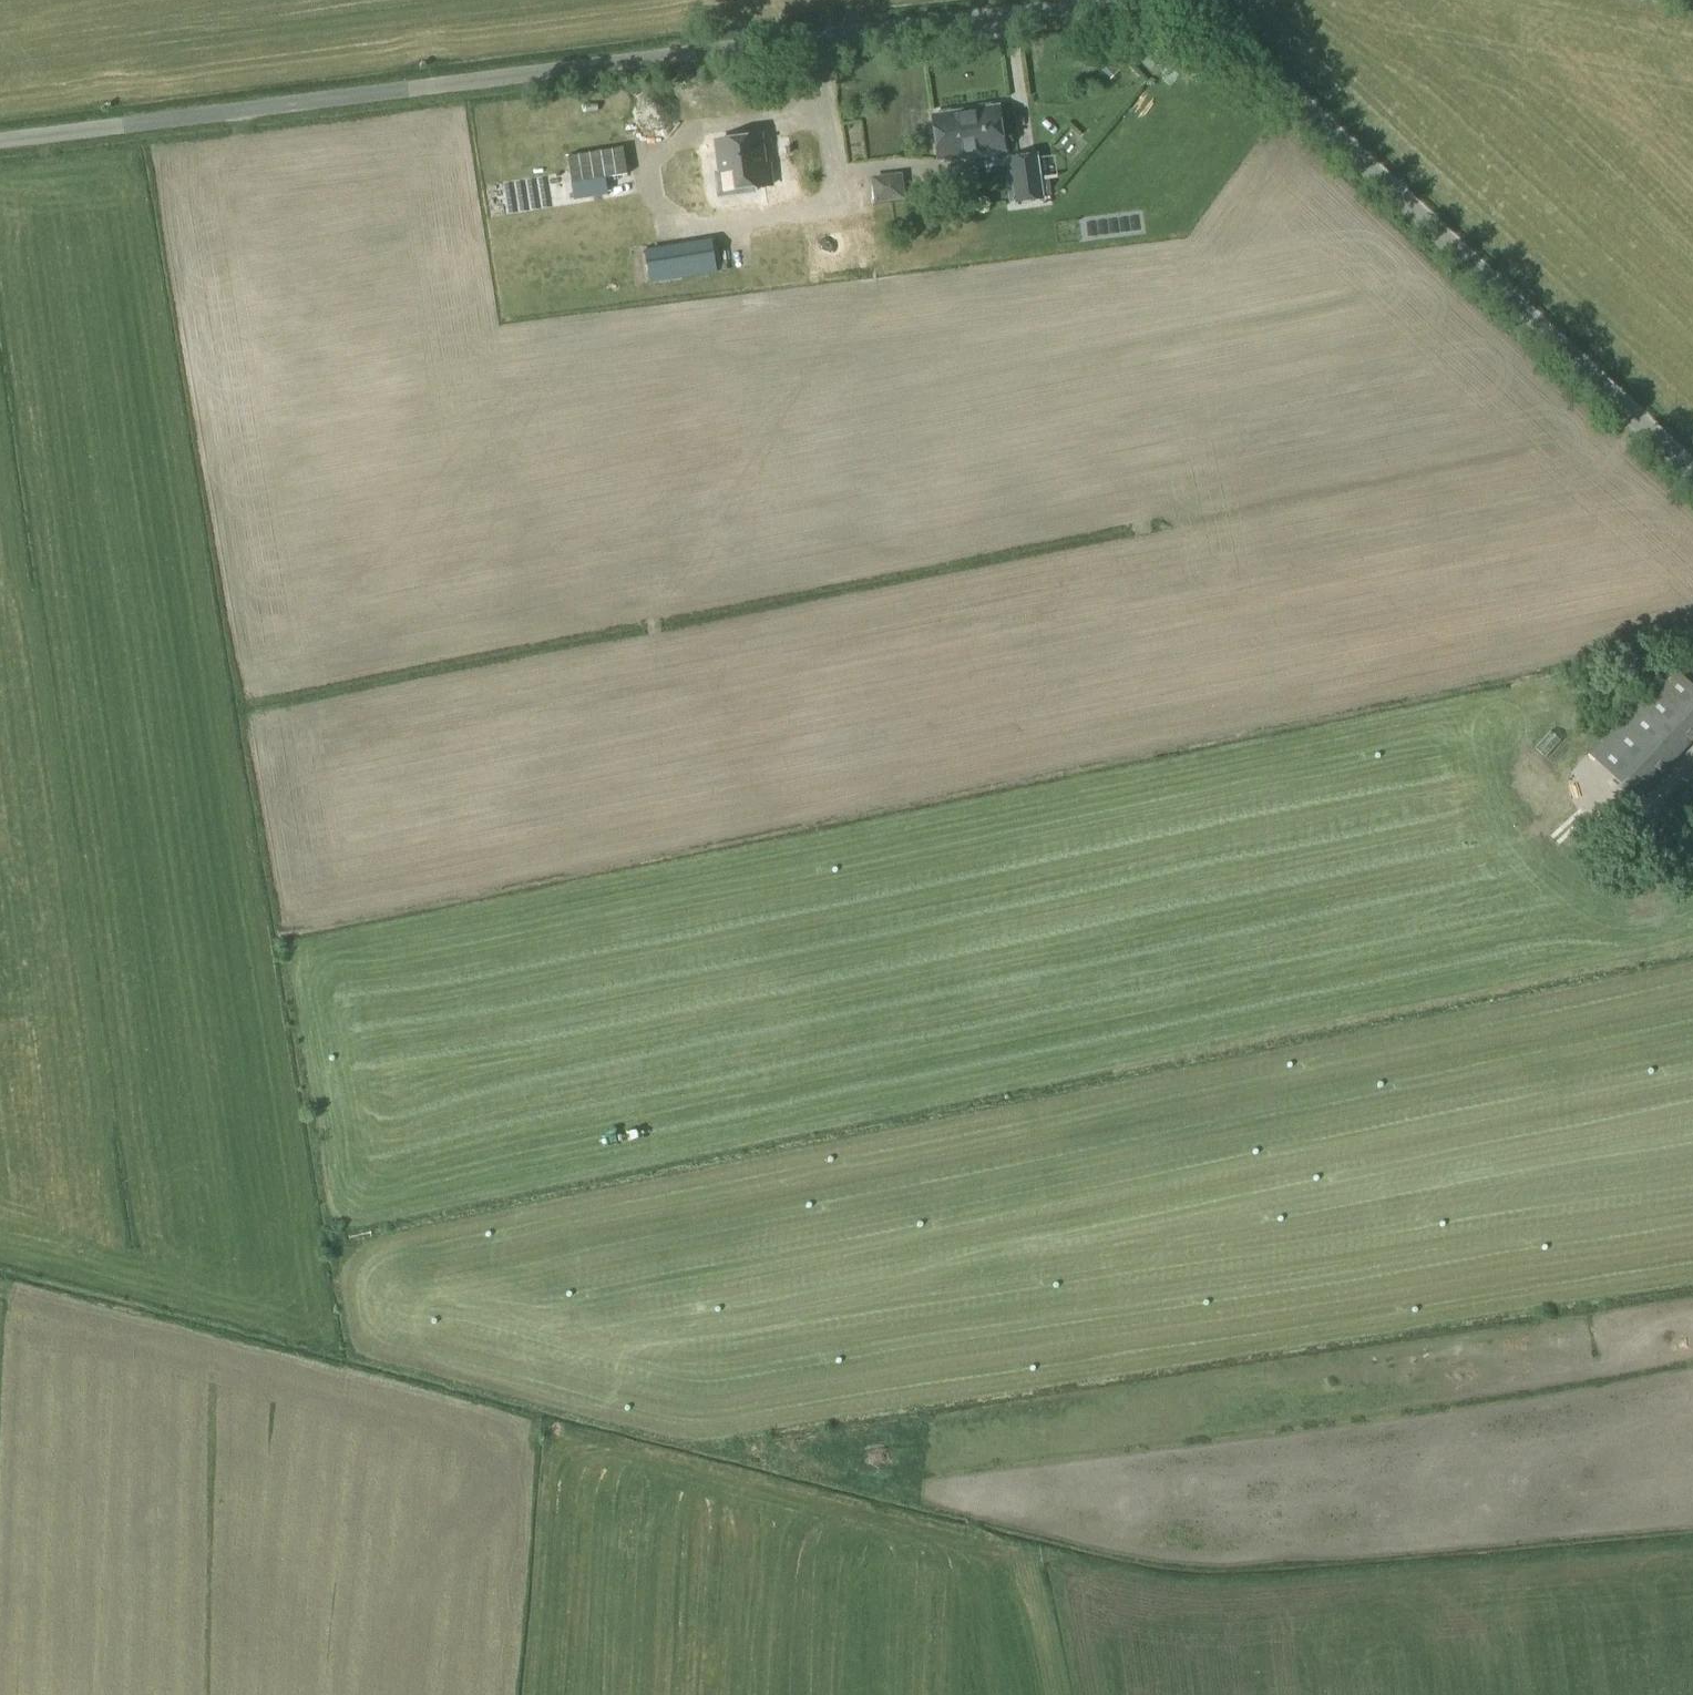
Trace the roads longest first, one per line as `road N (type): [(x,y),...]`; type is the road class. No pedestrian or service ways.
road 1 (unclassified): [(0,141),(1115,0)]
road 2 (unclassified): [(1692,458),(1179,0)]

